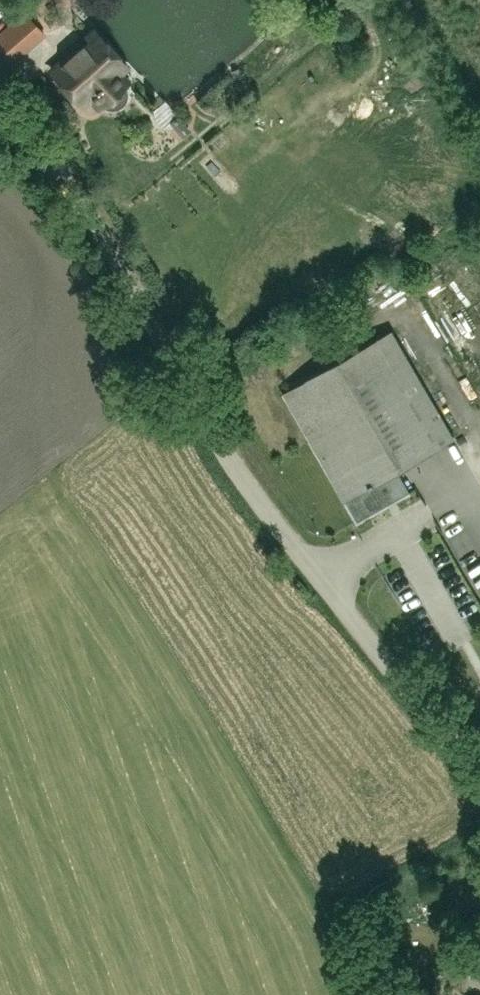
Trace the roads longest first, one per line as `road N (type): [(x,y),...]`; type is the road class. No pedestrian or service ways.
road 1 (residential): [(0,120),(91,208),(213,439),(479,792)]

